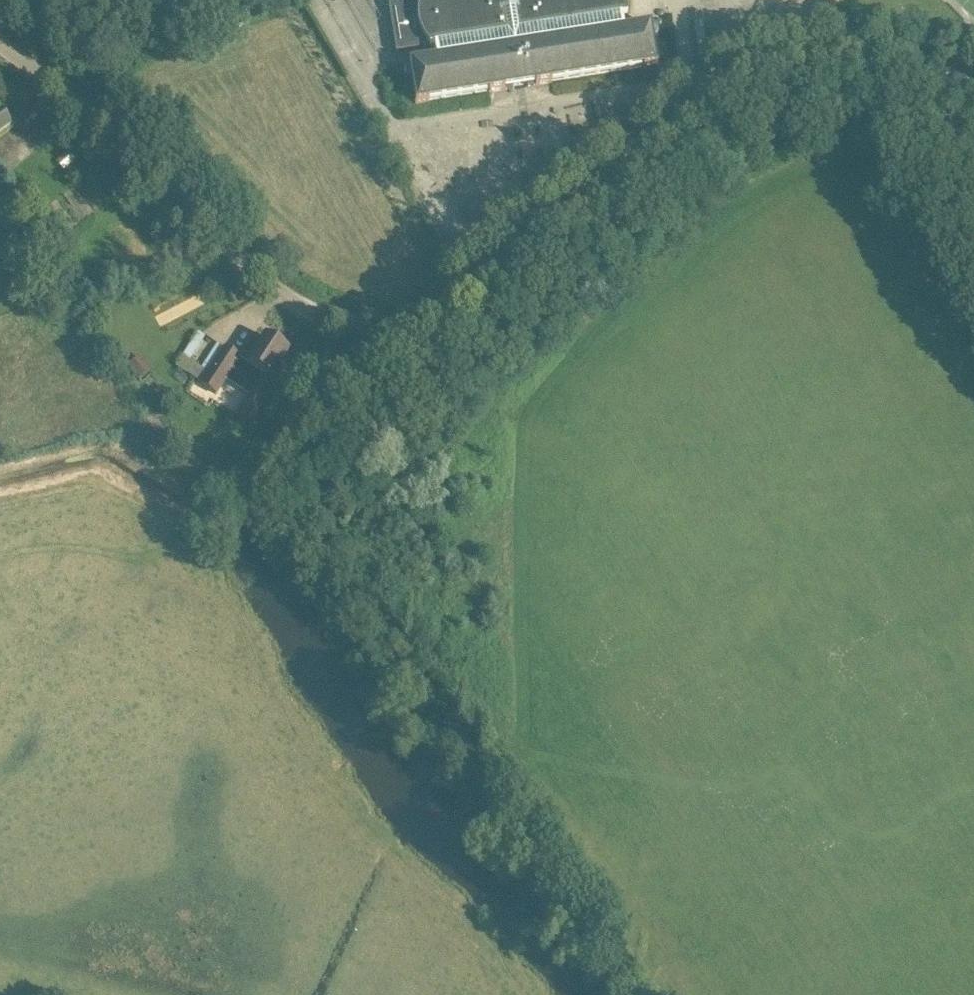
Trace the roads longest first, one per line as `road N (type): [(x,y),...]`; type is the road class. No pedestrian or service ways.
road 1 (unclassified): [(119,146),(290,300),(332,318),(387,326),(435,318),(470,299),(711,97),(741,82),(802,65),(874,64),(973,86)]
road 2 (track): [(332,318),(312,394),(303,501)]
road 3 (unclassified): [(119,146),(0,44)]

